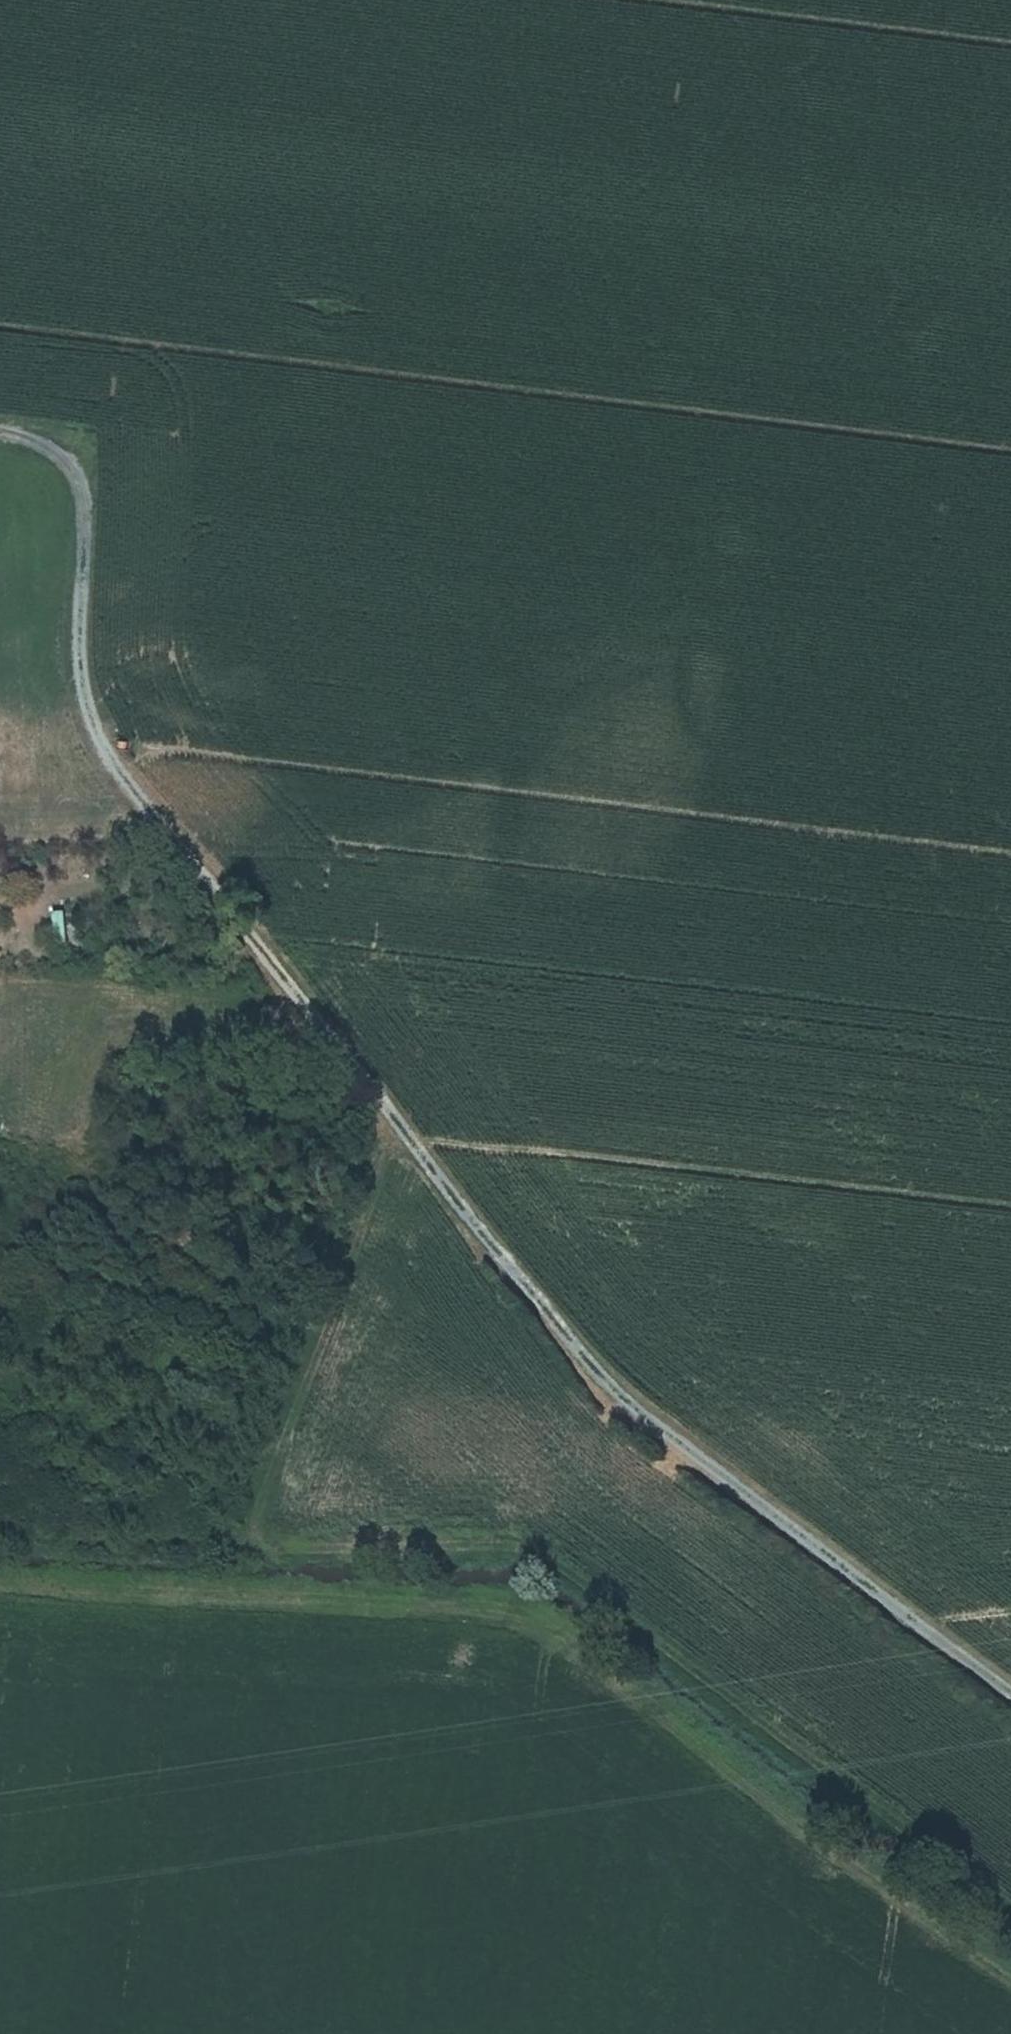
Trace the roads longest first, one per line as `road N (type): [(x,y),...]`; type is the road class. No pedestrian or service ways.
road 1 (track): [(1010,1693),(654,1425),(480,1231),(110,760),(81,671),(86,508),(78,474),(53,452),(0,440)]
road 2 (track): [(393,1120),(242,1527),(223,1542),(124,1545),(0,1535)]

